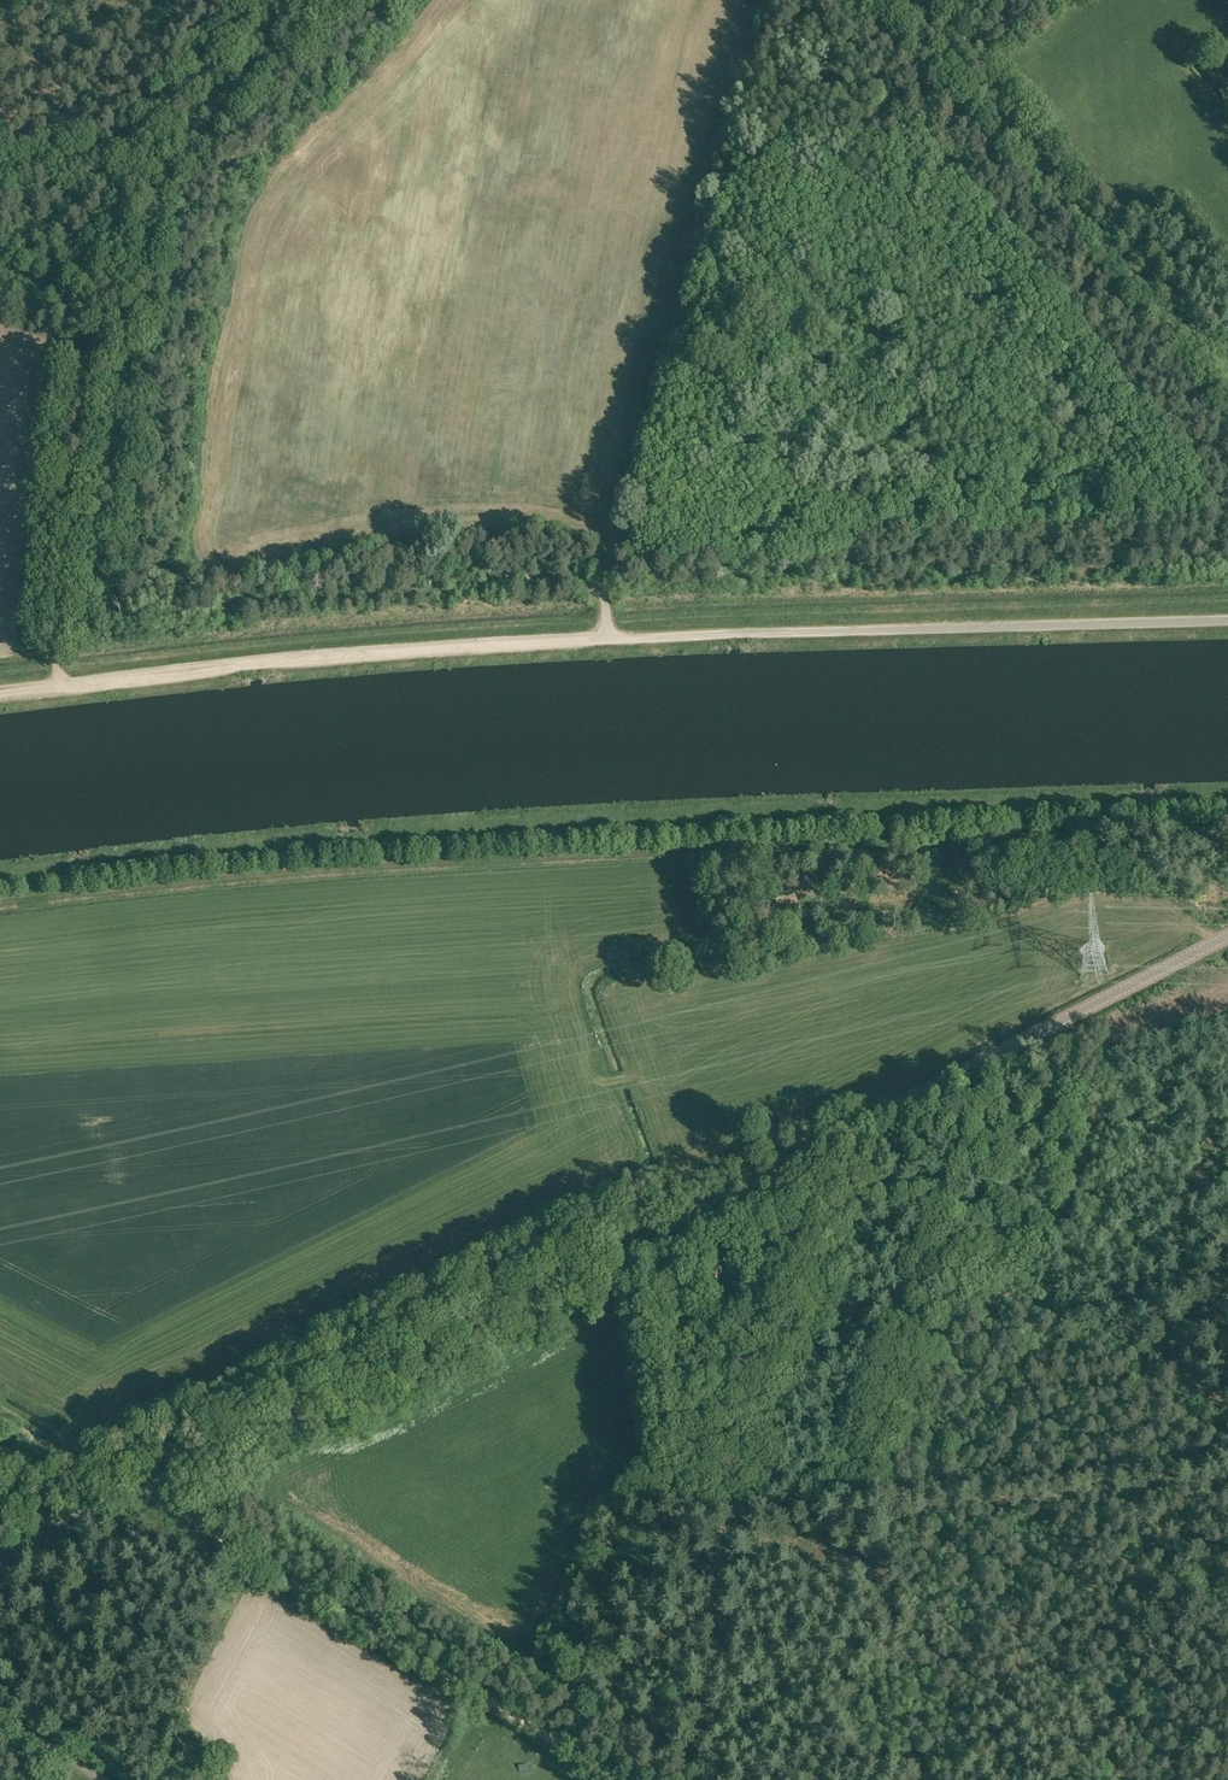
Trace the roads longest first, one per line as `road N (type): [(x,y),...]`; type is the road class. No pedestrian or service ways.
road 1 (secondary): [(127,1498),(1227,943)]
road 2 (unclassified): [(606,640),(1227,622)]
road 3 (track): [(0,696),(412,651),(606,640)]
road 4 (track): [(127,1498),(619,1779)]
road 5 (track): [(134,147),(58,667)]
road 6 (track): [(134,147),(267,0)]
road 7 (unclassified): [(0,1425),(127,1498)]
road 8 (secondary): [(0,1556),(127,1498)]
road 9 (track): [(134,147),(78,164),(0,170)]

